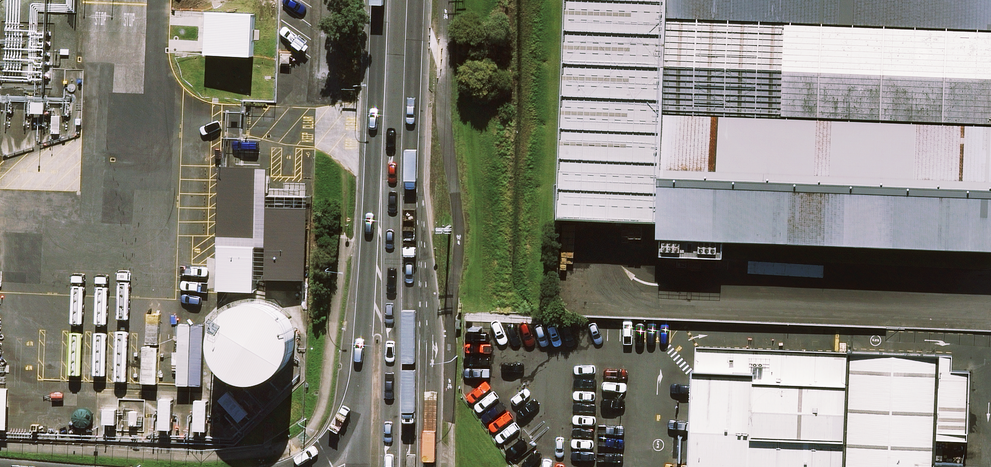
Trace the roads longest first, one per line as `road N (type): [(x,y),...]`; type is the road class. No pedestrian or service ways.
road 1 (secondary): [(382,282),(395,0)]
road 2 (secondary): [(382,282),(410,336),(411,466)]
road 3 (secondary): [(362,402),(364,337),(382,282)]

